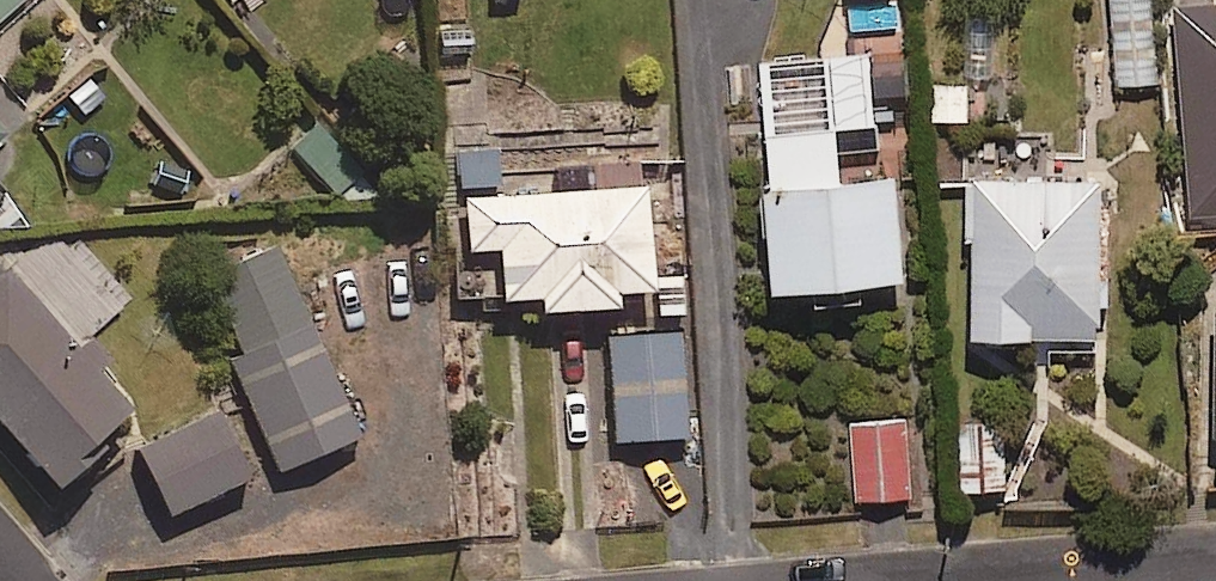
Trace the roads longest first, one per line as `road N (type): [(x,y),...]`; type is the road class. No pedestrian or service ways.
road 1 (residential): [(863,580),(1215,551)]

